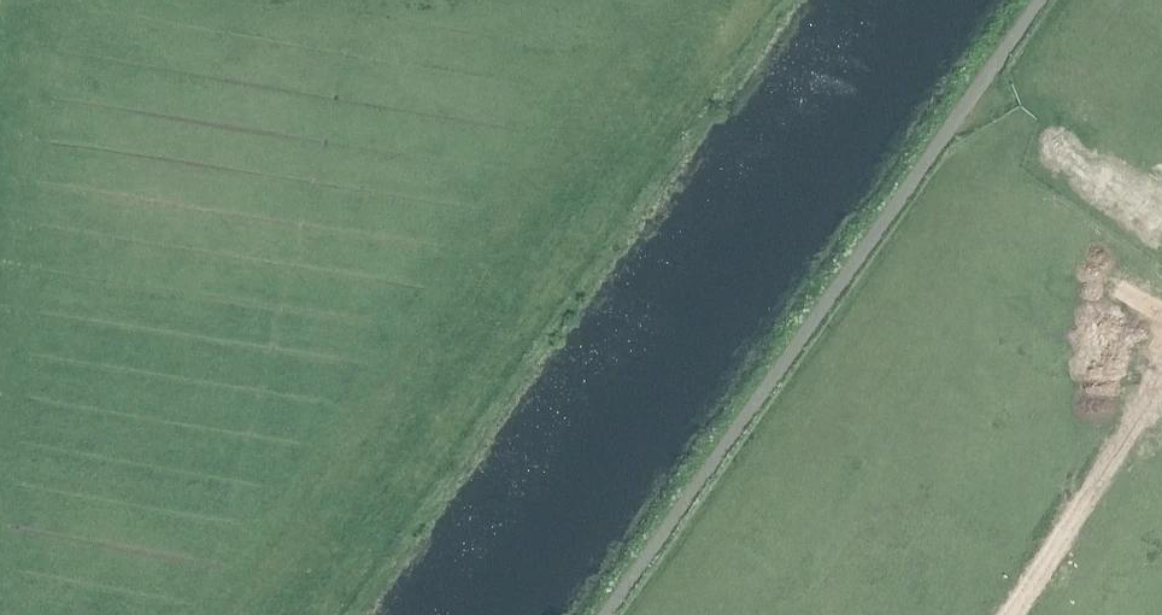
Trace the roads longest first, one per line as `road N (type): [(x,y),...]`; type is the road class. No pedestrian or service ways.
road 1 (unclassified): [(1043,0),(610,614)]

